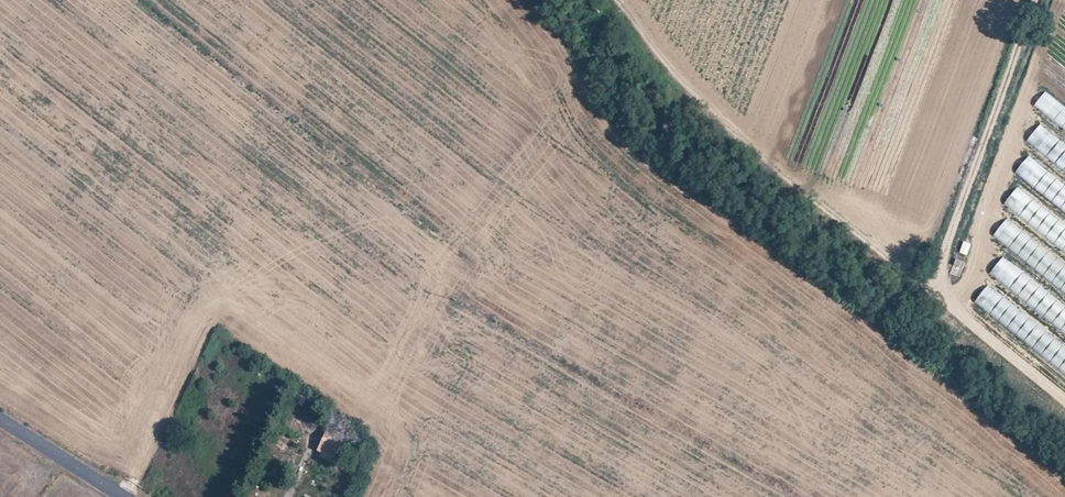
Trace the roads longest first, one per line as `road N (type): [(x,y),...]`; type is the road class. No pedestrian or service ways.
road 1 (track): [(582,50),(378,434),(353,496)]
road 2 (tertiary): [(0,422),(119,496)]

